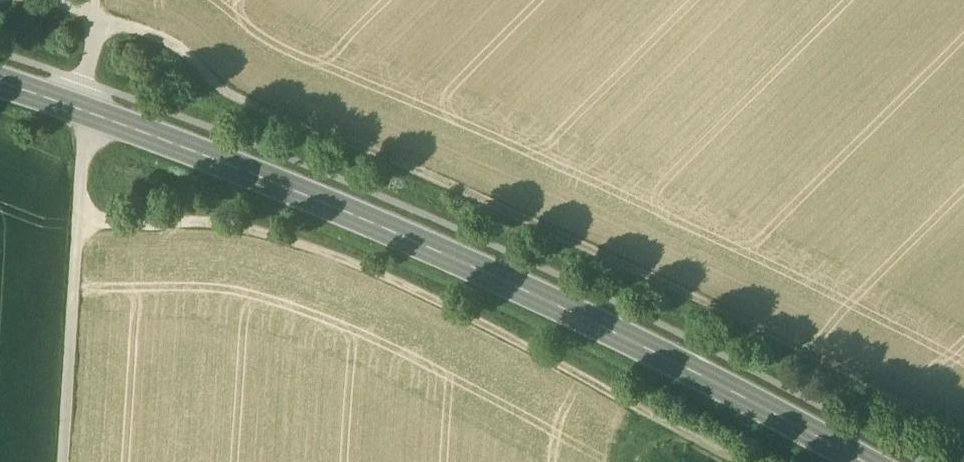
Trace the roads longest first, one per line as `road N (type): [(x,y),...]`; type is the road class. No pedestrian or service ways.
road 1 (track): [(41,0),(175,46),(236,99),(279,121),(451,191),(963,436)]
road 2 (secondary): [(859,461),(432,251),(84,110),(0,85)]
road 3 (track): [(733,461),(398,286),(303,248),(233,229),(79,222)]
road 4 (track): [(94,0),(65,461)]

